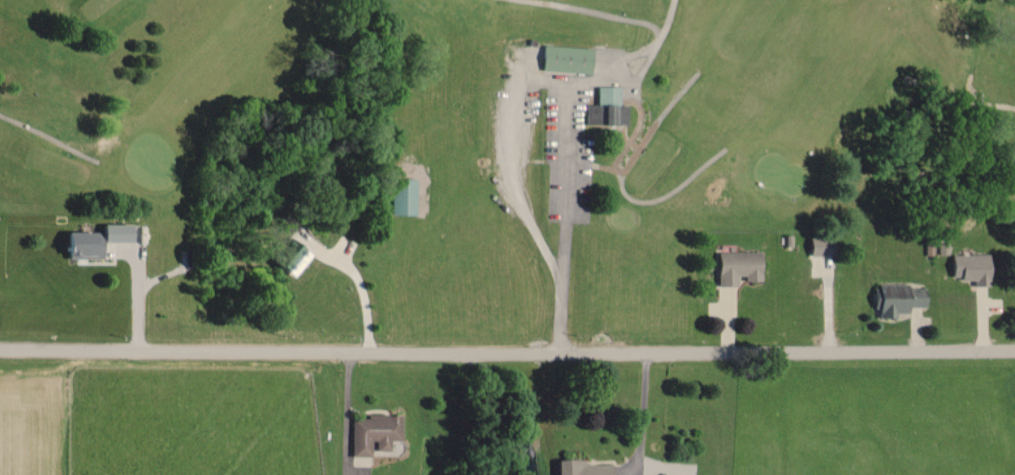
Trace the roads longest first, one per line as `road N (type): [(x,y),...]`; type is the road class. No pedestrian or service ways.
road 1 (residential): [(0,343),(1014,340)]
road 2 (residential): [(349,342),(353,474)]

